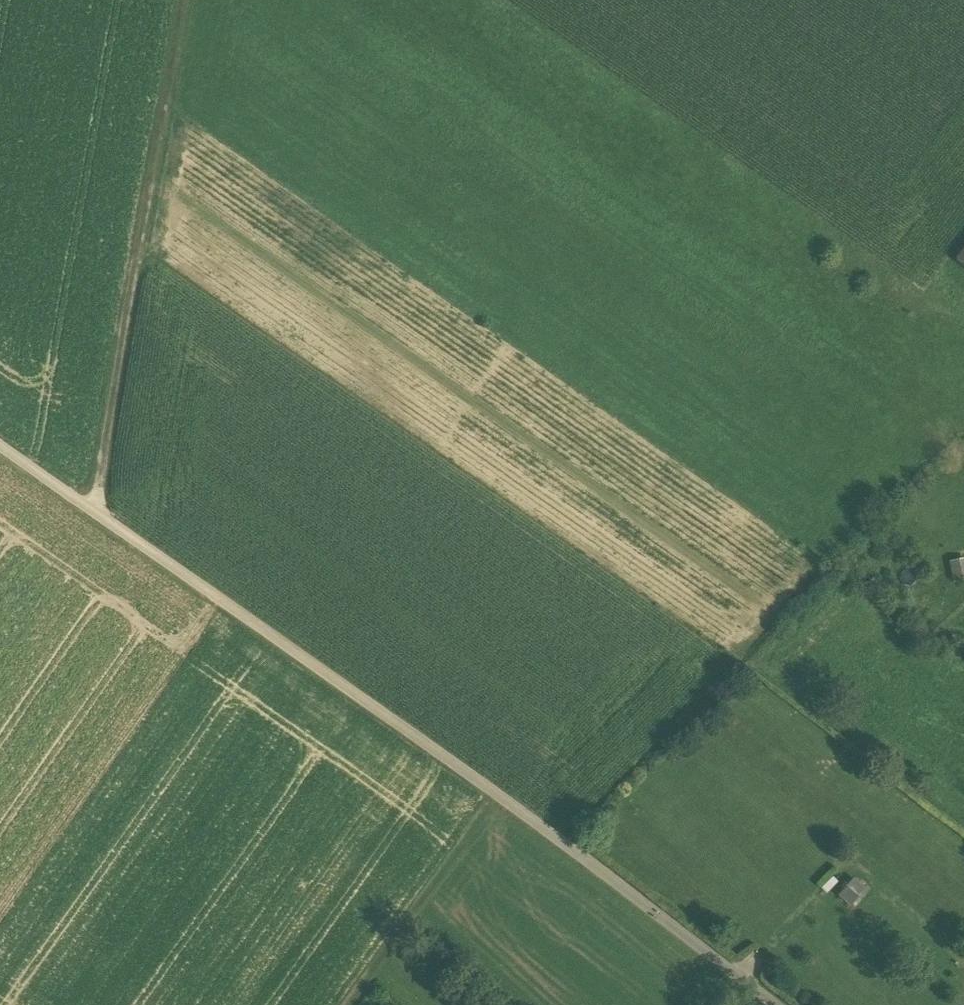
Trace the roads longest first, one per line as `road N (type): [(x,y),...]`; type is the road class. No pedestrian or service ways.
road 1 (track): [(0,450),(488,790),(776,1004)]
road 2 (track): [(93,512),(185,0)]
road 3 (track): [(488,790),(434,913),(372,1004)]

